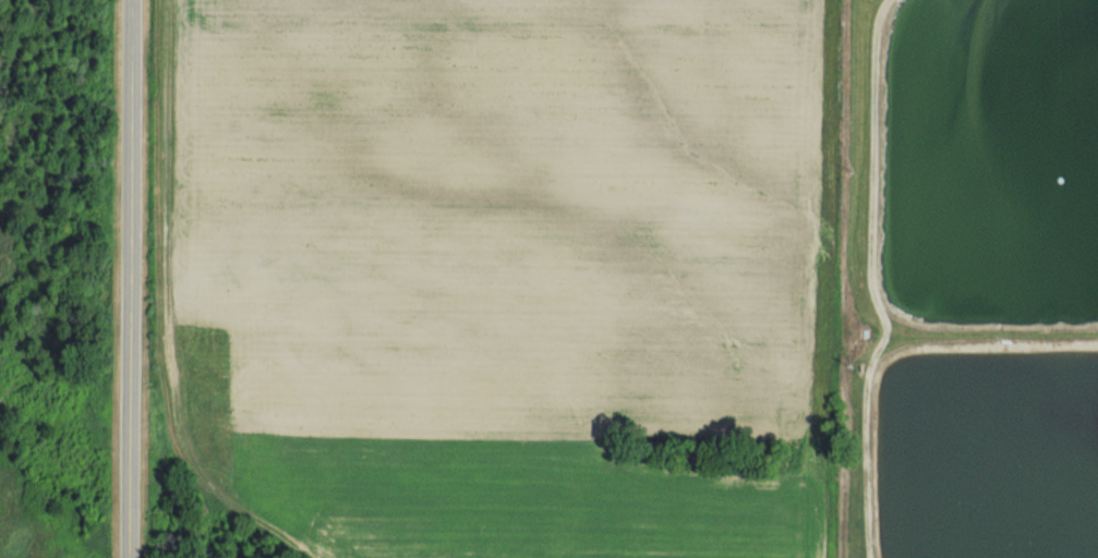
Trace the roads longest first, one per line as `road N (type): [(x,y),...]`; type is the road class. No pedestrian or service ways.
road 1 (residential): [(130,557),(131,0)]

